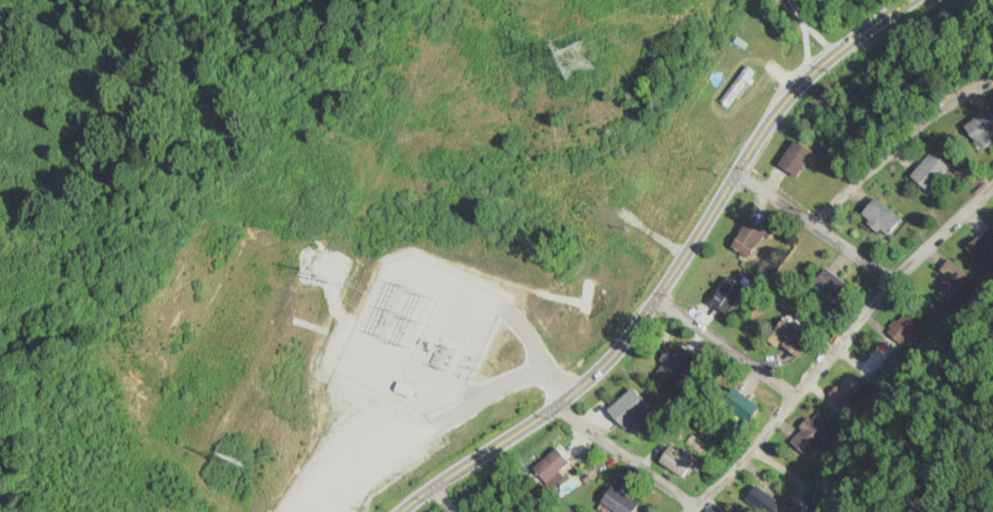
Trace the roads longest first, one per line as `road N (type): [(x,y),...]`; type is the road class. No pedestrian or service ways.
road 1 (residential): [(992,188),(893,280),(747,459),(689,511)]
road 2 (secondary): [(659,299),(782,110),(828,63),(915,0)]
road 3 (secondary): [(435,489),(598,373),(659,299)]
road 4 (residential): [(815,223),(972,92)]
road 5 (residential): [(741,170),(893,280)]
road 6 (residential): [(557,407),(698,506)]
road 7 (residential): [(659,299),(797,396)]

